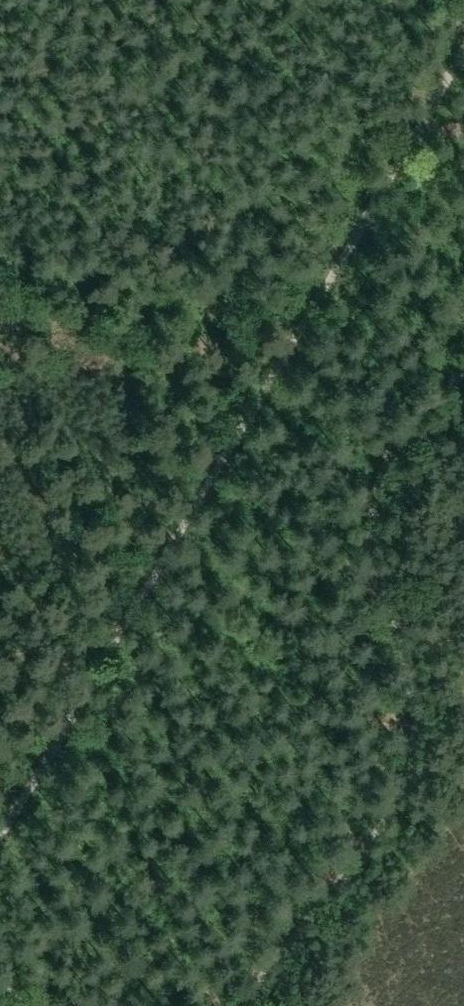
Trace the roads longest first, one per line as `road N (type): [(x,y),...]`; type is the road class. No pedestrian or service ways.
road 1 (track): [(463,20),(0,806)]

